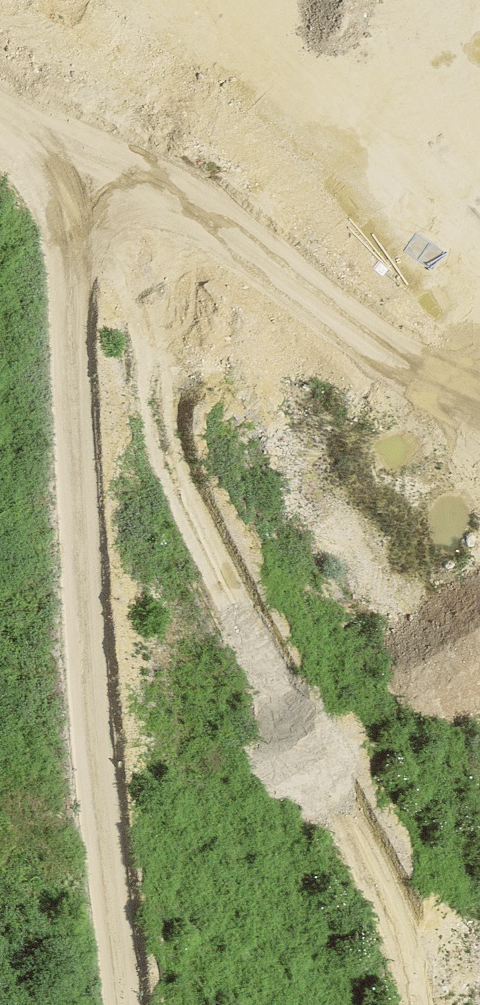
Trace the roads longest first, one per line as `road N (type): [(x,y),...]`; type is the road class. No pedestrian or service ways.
road 1 (track): [(111,1004),(94,774),(24,310),(54,152),(161,89),(291,71),(479,238)]
road 2 (track): [(437,1004),(418,941),(176,482),(80,246),(45,200),(0,166)]

